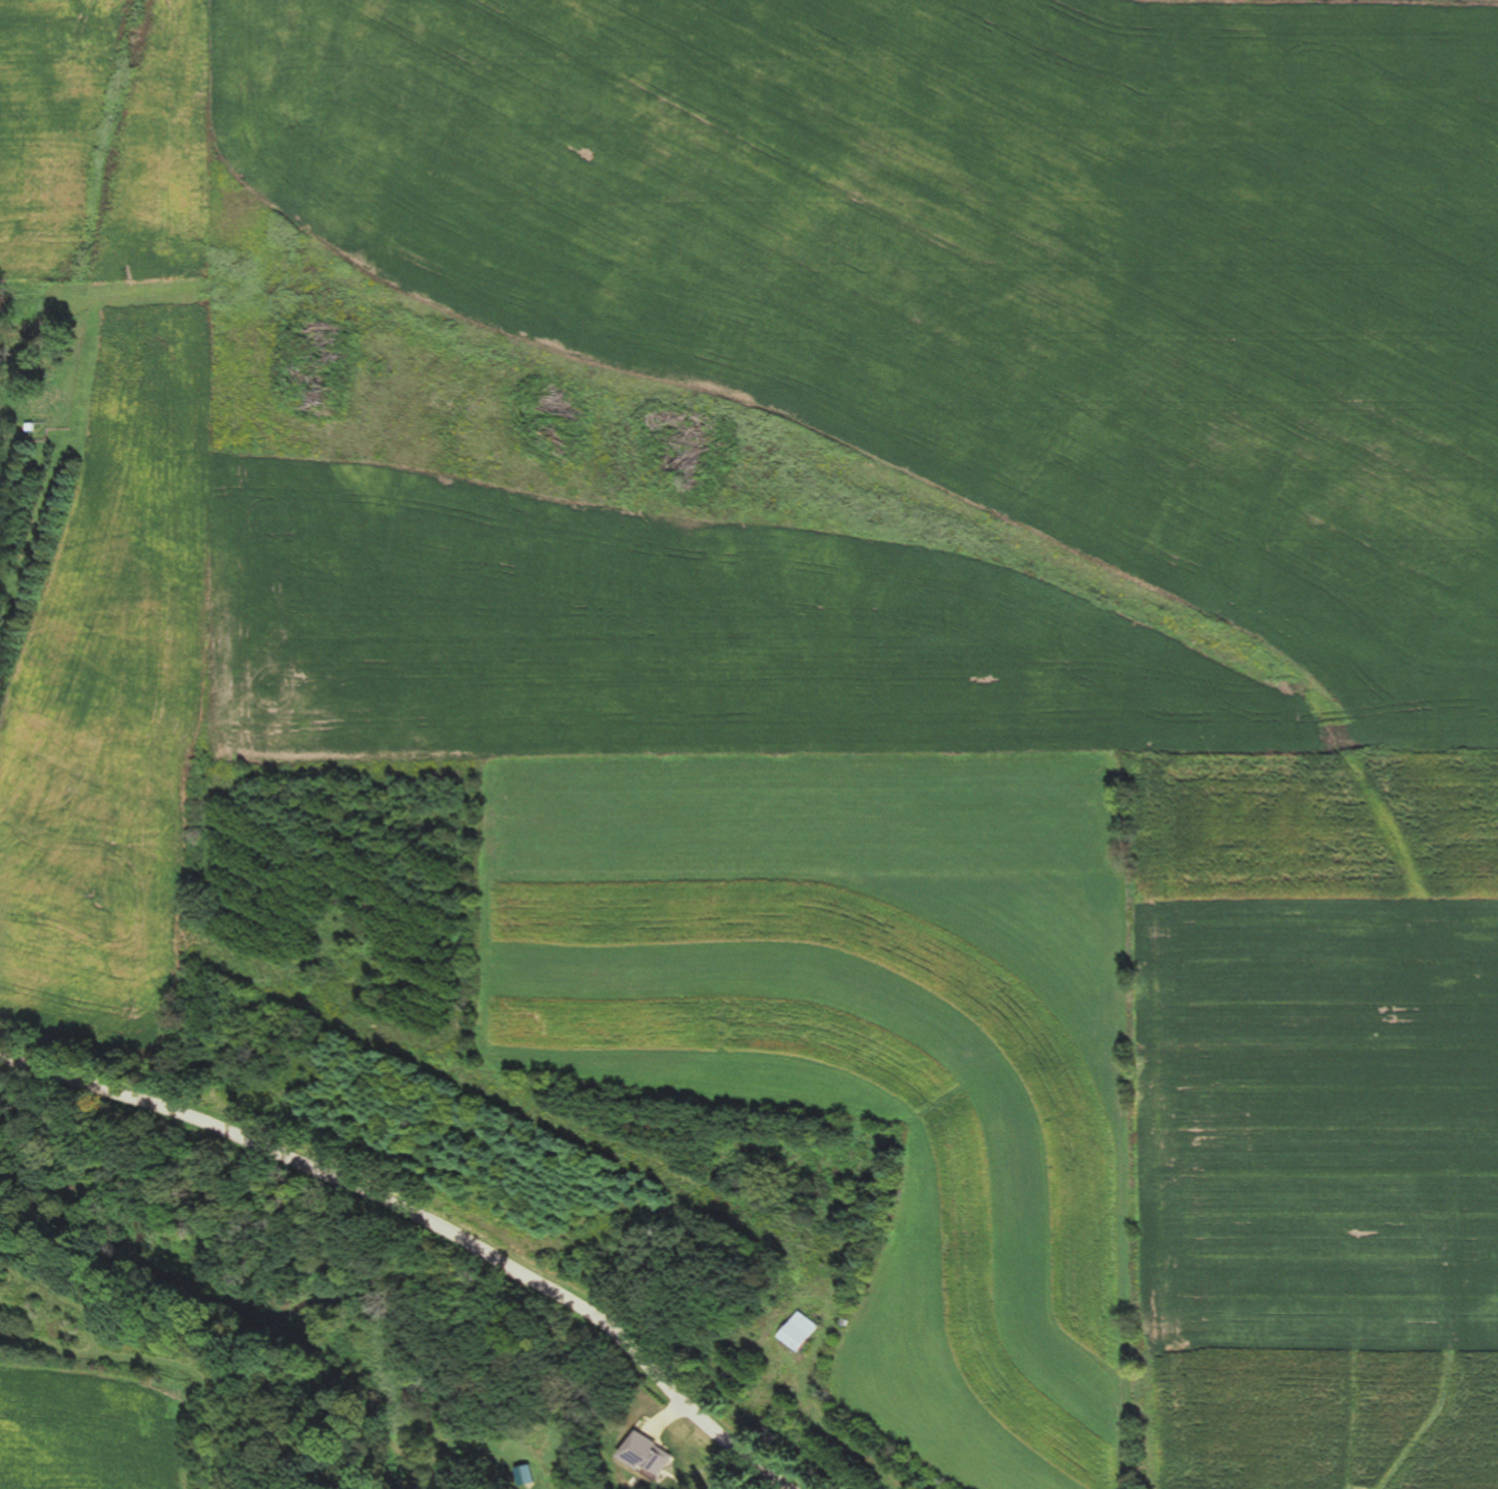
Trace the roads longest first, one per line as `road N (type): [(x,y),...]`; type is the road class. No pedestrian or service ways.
road 1 (residential): [(788,1488),(672,1393),(623,1338),(459,1239),(249,1142),(0,1059)]

